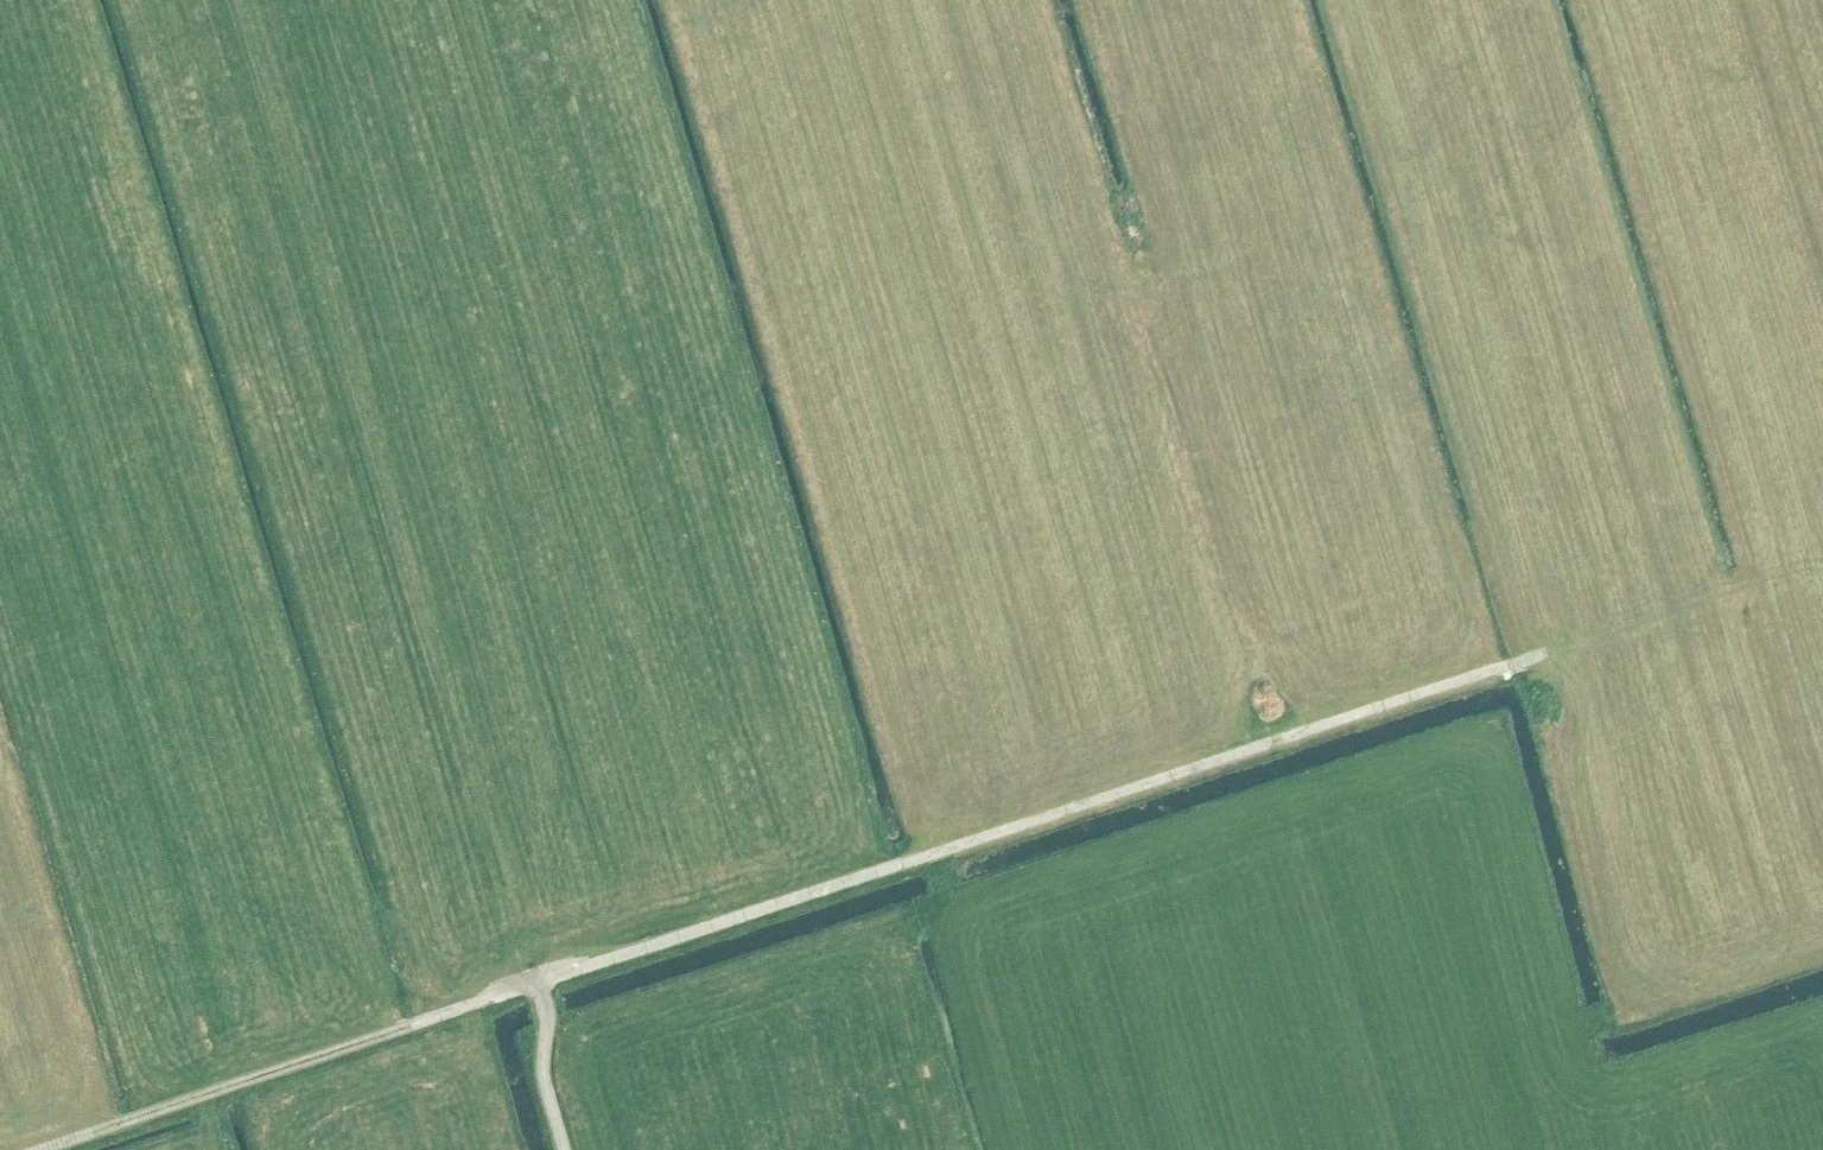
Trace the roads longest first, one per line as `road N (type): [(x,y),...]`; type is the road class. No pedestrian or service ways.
road 1 (track): [(535,986),(1546,658)]
road 2 (track): [(535,986),(36,1149)]
road 3 (track): [(562,1149),(546,1092),(548,1037),(535,986)]

